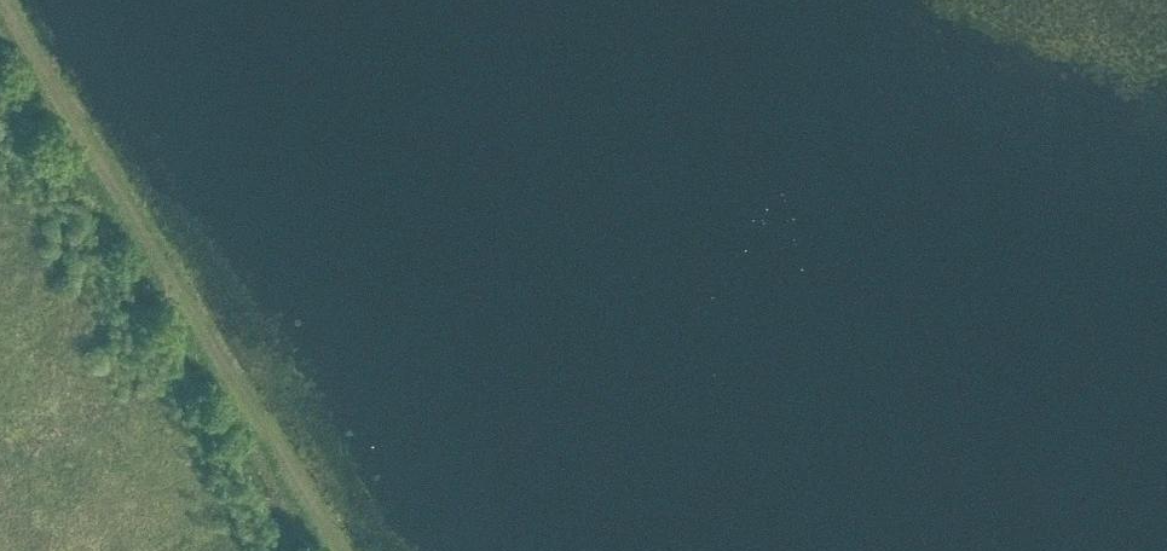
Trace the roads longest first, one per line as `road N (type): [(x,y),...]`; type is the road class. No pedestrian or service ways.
road 1 (track): [(0,25),(318,550)]

